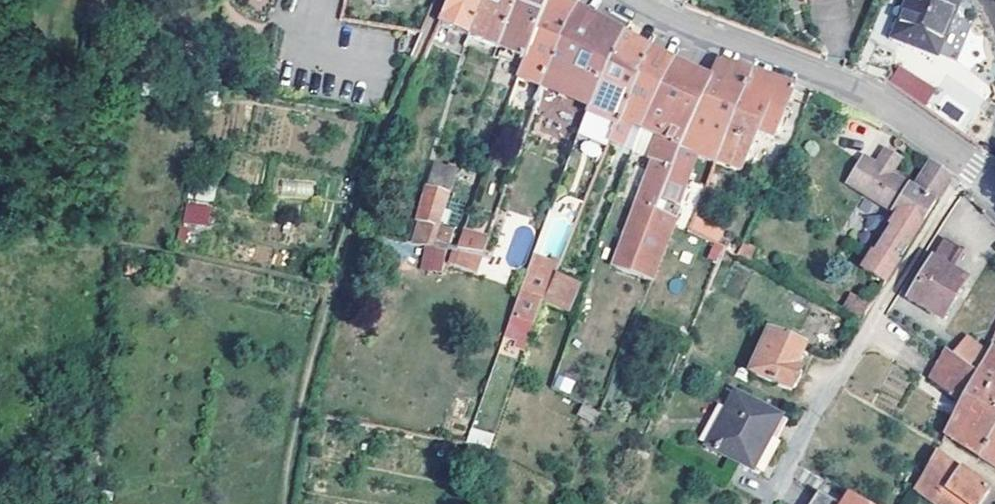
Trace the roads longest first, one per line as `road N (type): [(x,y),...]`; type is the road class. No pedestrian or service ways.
road 1 (residential): [(994,189),(856,90),(628,0)]

